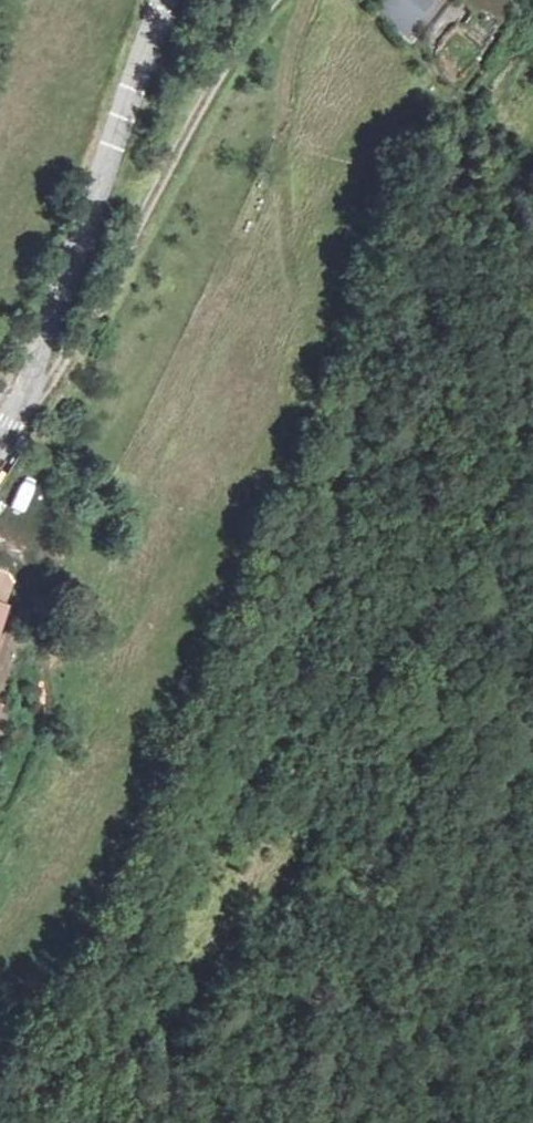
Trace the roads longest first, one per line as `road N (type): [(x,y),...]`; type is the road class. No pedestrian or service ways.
road 1 (track): [(18,416),(92,317),(205,95),(274,0)]
road 2 (tertiary): [(0,440),(18,416),(166,0)]

